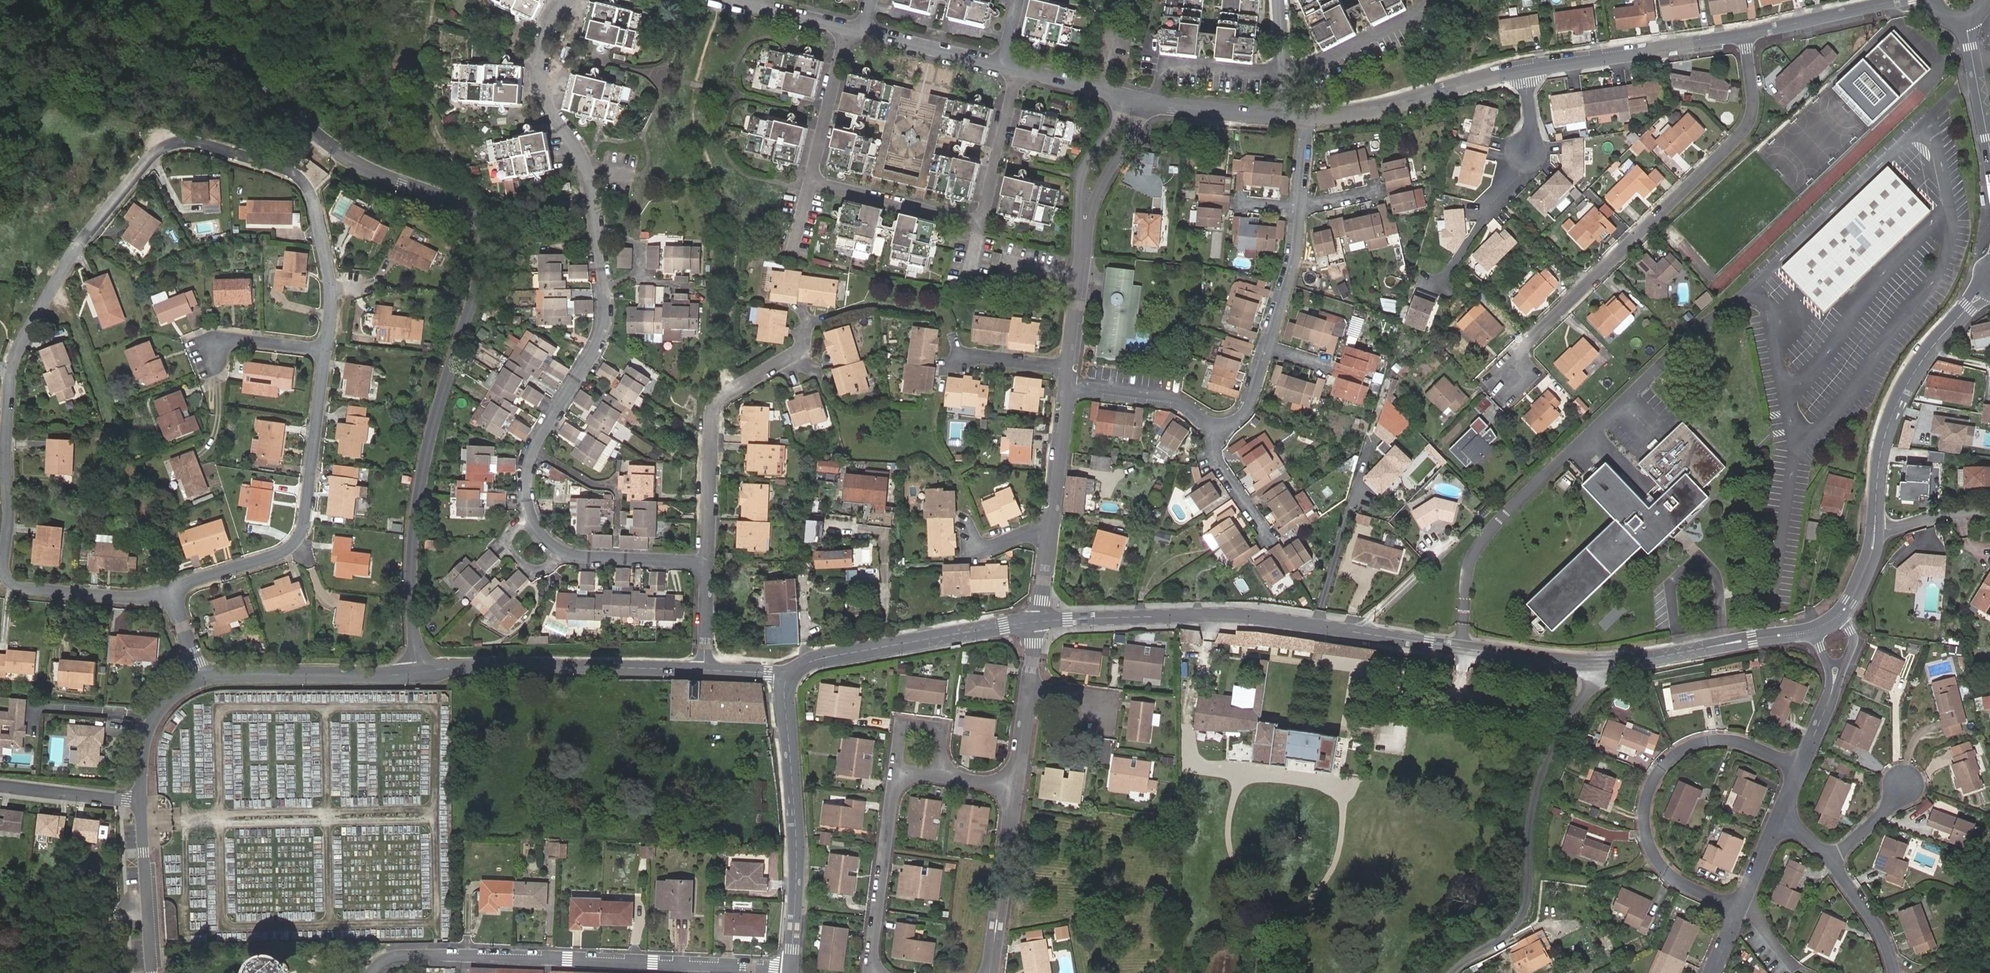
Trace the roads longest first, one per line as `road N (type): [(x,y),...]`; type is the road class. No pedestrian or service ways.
road 1 (tertiary): [(1593,664),(1231,615),(1036,622)]
road 2 (unclassified): [(412,674),(415,511),(486,240),(464,208),(420,191)]
road 3 (residential): [(327,283),(311,203),(292,174),(196,143),(160,145),(91,218),(13,338),(4,367)]
road 4 (residential): [(845,30),(818,178),(968,218),(982,209),(1015,70)]
road 5 (residential): [(1509,379),(1516,357),(1741,133),(1750,112),(1745,35)]
road 6 (residential): [(371,972),(400,956),(791,967)]
road 7 (track): [(725,0),(706,44),(694,112),(697,139),(733,221),(727,398)]
road 8 (residential): [(1593,664),(1587,693),(1539,782),(1526,909),(1449,972)]
road 9 (residential): [(1737,909),(1669,876),(1655,855),(1643,817),(1655,773),(1692,745),(1715,741),(1802,768)]
road 10 (track): [(174,591),(52,275)]
road 11 (residential): [(171,592),(300,542),(324,345)]
road 12 (residential): [(705,566),(709,419),(748,382),(802,350),(807,327),(800,308)]
road 13 (unclassified): [(205,0),(289,112),(342,153),(420,191)]
road 14 (residential): [(412,674),(704,670)]
road 15 (tertiary): [(787,678),(796,867),(791,967)]
road 16 (tertiary): [(1874,529),(1883,445),(1902,395),(1986,288)]
road 17 (residential): [(705,566),(570,559),(554,549),(526,503),(533,451)]
road 18 (tertiary): [(1036,622),(824,657),(787,678)]
road 19 (residential): [(594,234),(584,162),(550,112),(537,52),(541,29),(563,0)]
road 20 (residential): [(1524,69),(1527,151),(1437,286)]
road 21 (residential): [(1524,69),(1745,35)]
road 22 (residential): [(1307,119),(1524,69)]
road 23 (residential): [(203,677),(412,674)]
road 24 (residential): [(895,772),(869,972)]
road 25 (residential): [(533,451),(601,337),(599,276)]
road 26 (residential): [(1015,787),(990,972)]
road 27 (residential): [(4,367),(0,545)]
road 28 (track): [(436,0),(420,101),(454,168)]
road 29 (residential): [(153,972),(142,799)]
road 30 (residential): [(2,581),(44,595),(132,601),(171,592)]
road 31 (residential): [(1125,96),(1084,175),(1083,249)]
road 32 (residential): [(1283,72),(1429,0)]
road 33 (residential): [(1083,249),(1100,187),(1146,101)]
road 34 (residential): [(1745,35),(1898,0)]
road 35 (residential): [(1160,104),(1168,64),(1283,72)]
road 36 (residential): [(1068,388),(1175,402),(1215,423)]
road 37 (residential): [(142,799),(157,713),(203,677)]
road 38 (residential): [(1001,66),(862,32)]
road 39 (residential): [(142,799),(0,787)]
road 40 (residential): [(1300,210),(1265,347)]
road 41 (residential): [(1053,524),(1068,388)]
road 42 (residential): [(1215,423),(1212,452),(1268,539)]
road 43 (tertiary): [(1966,21),(1989,149)]
road 44 (residential): [(1894,972),(1883,937),(1830,861)]
road 45 (residential): [(200,349),(227,335),(324,345)]
road 46 (tertiary): [(1593,664),(1718,646)]
road 47 (residential): [(616,526),(617,496),(533,451)]
road 48 (residential): [(1284,118),(1160,104)]
road 49 (residential): [(895,772),(899,739),(915,725),(938,733),(937,776)]

